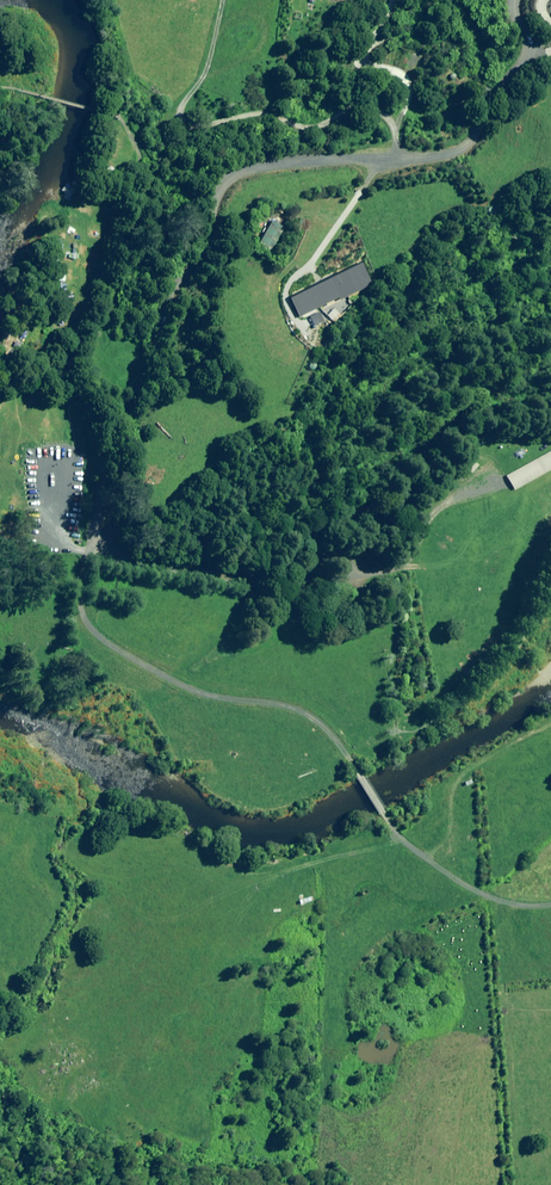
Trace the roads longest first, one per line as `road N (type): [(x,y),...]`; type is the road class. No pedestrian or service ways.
road 1 (unclassified): [(91,481),(101,421),(173,324),(219,198),(235,180),(276,164),(463,154),(484,134),(503,80),(512,0)]
road 2 (track): [(78,542),(70,574),(83,627),(139,663),(234,705),(282,707),(323,725),(383,814),(423,854),(474,893),(550,908)]
road 3 (track): [(104,540),(127,556),(303,599),(364,591),(402,566),(435,511),(498,482)]

